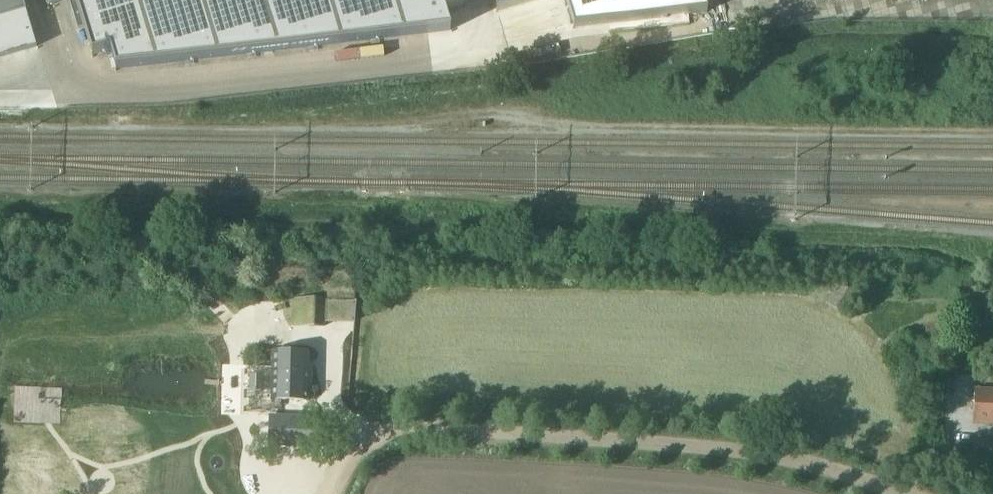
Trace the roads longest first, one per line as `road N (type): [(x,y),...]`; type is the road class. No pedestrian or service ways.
road 1 (track): [(127,120),(376,125),(494,114),(609,127),(992,133)]
road 2 (unclassified): [(336,493),(363,439),(400,422),(793,456),(909,493)]

